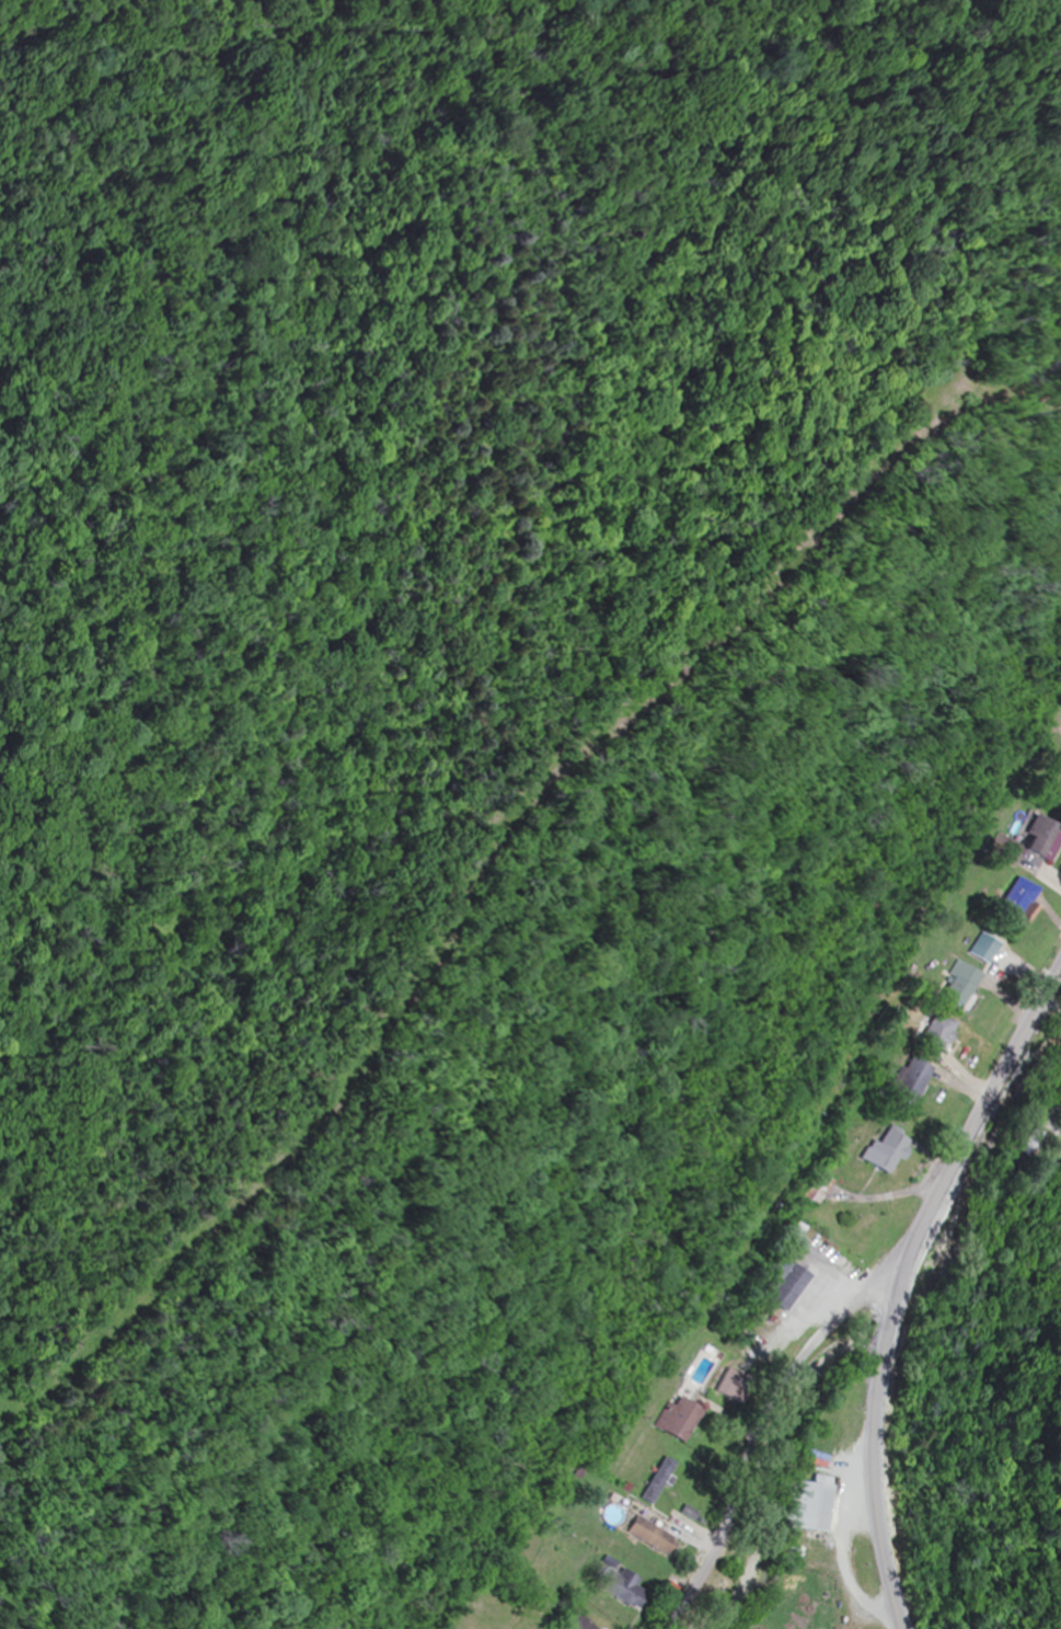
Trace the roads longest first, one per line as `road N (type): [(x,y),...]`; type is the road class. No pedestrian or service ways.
road 1 (secondary): [(909,1628),(884,1476),(879,1383),(887,1333),(930,1212),(1060,962)]
road 2 (residential): [(663,1628),(685,1605),(733,1512),(781,1388),(841,1316),(911,1255)]

